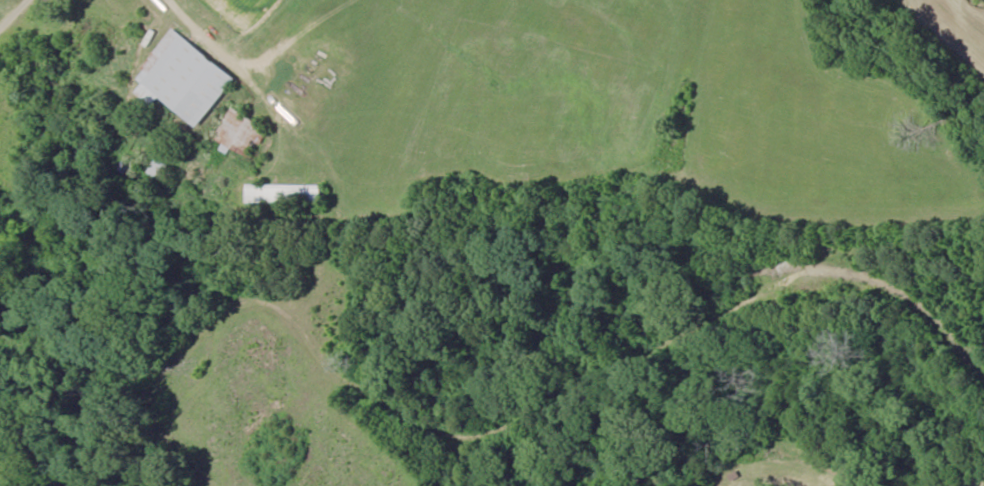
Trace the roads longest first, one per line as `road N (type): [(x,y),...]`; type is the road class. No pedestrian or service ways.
road 1 (residential): [(148,485),(122,429),(127,389),(192,328),(253,338),(364,419),(479,414),(741,297),(811,302),(892,333),(983,409)]

